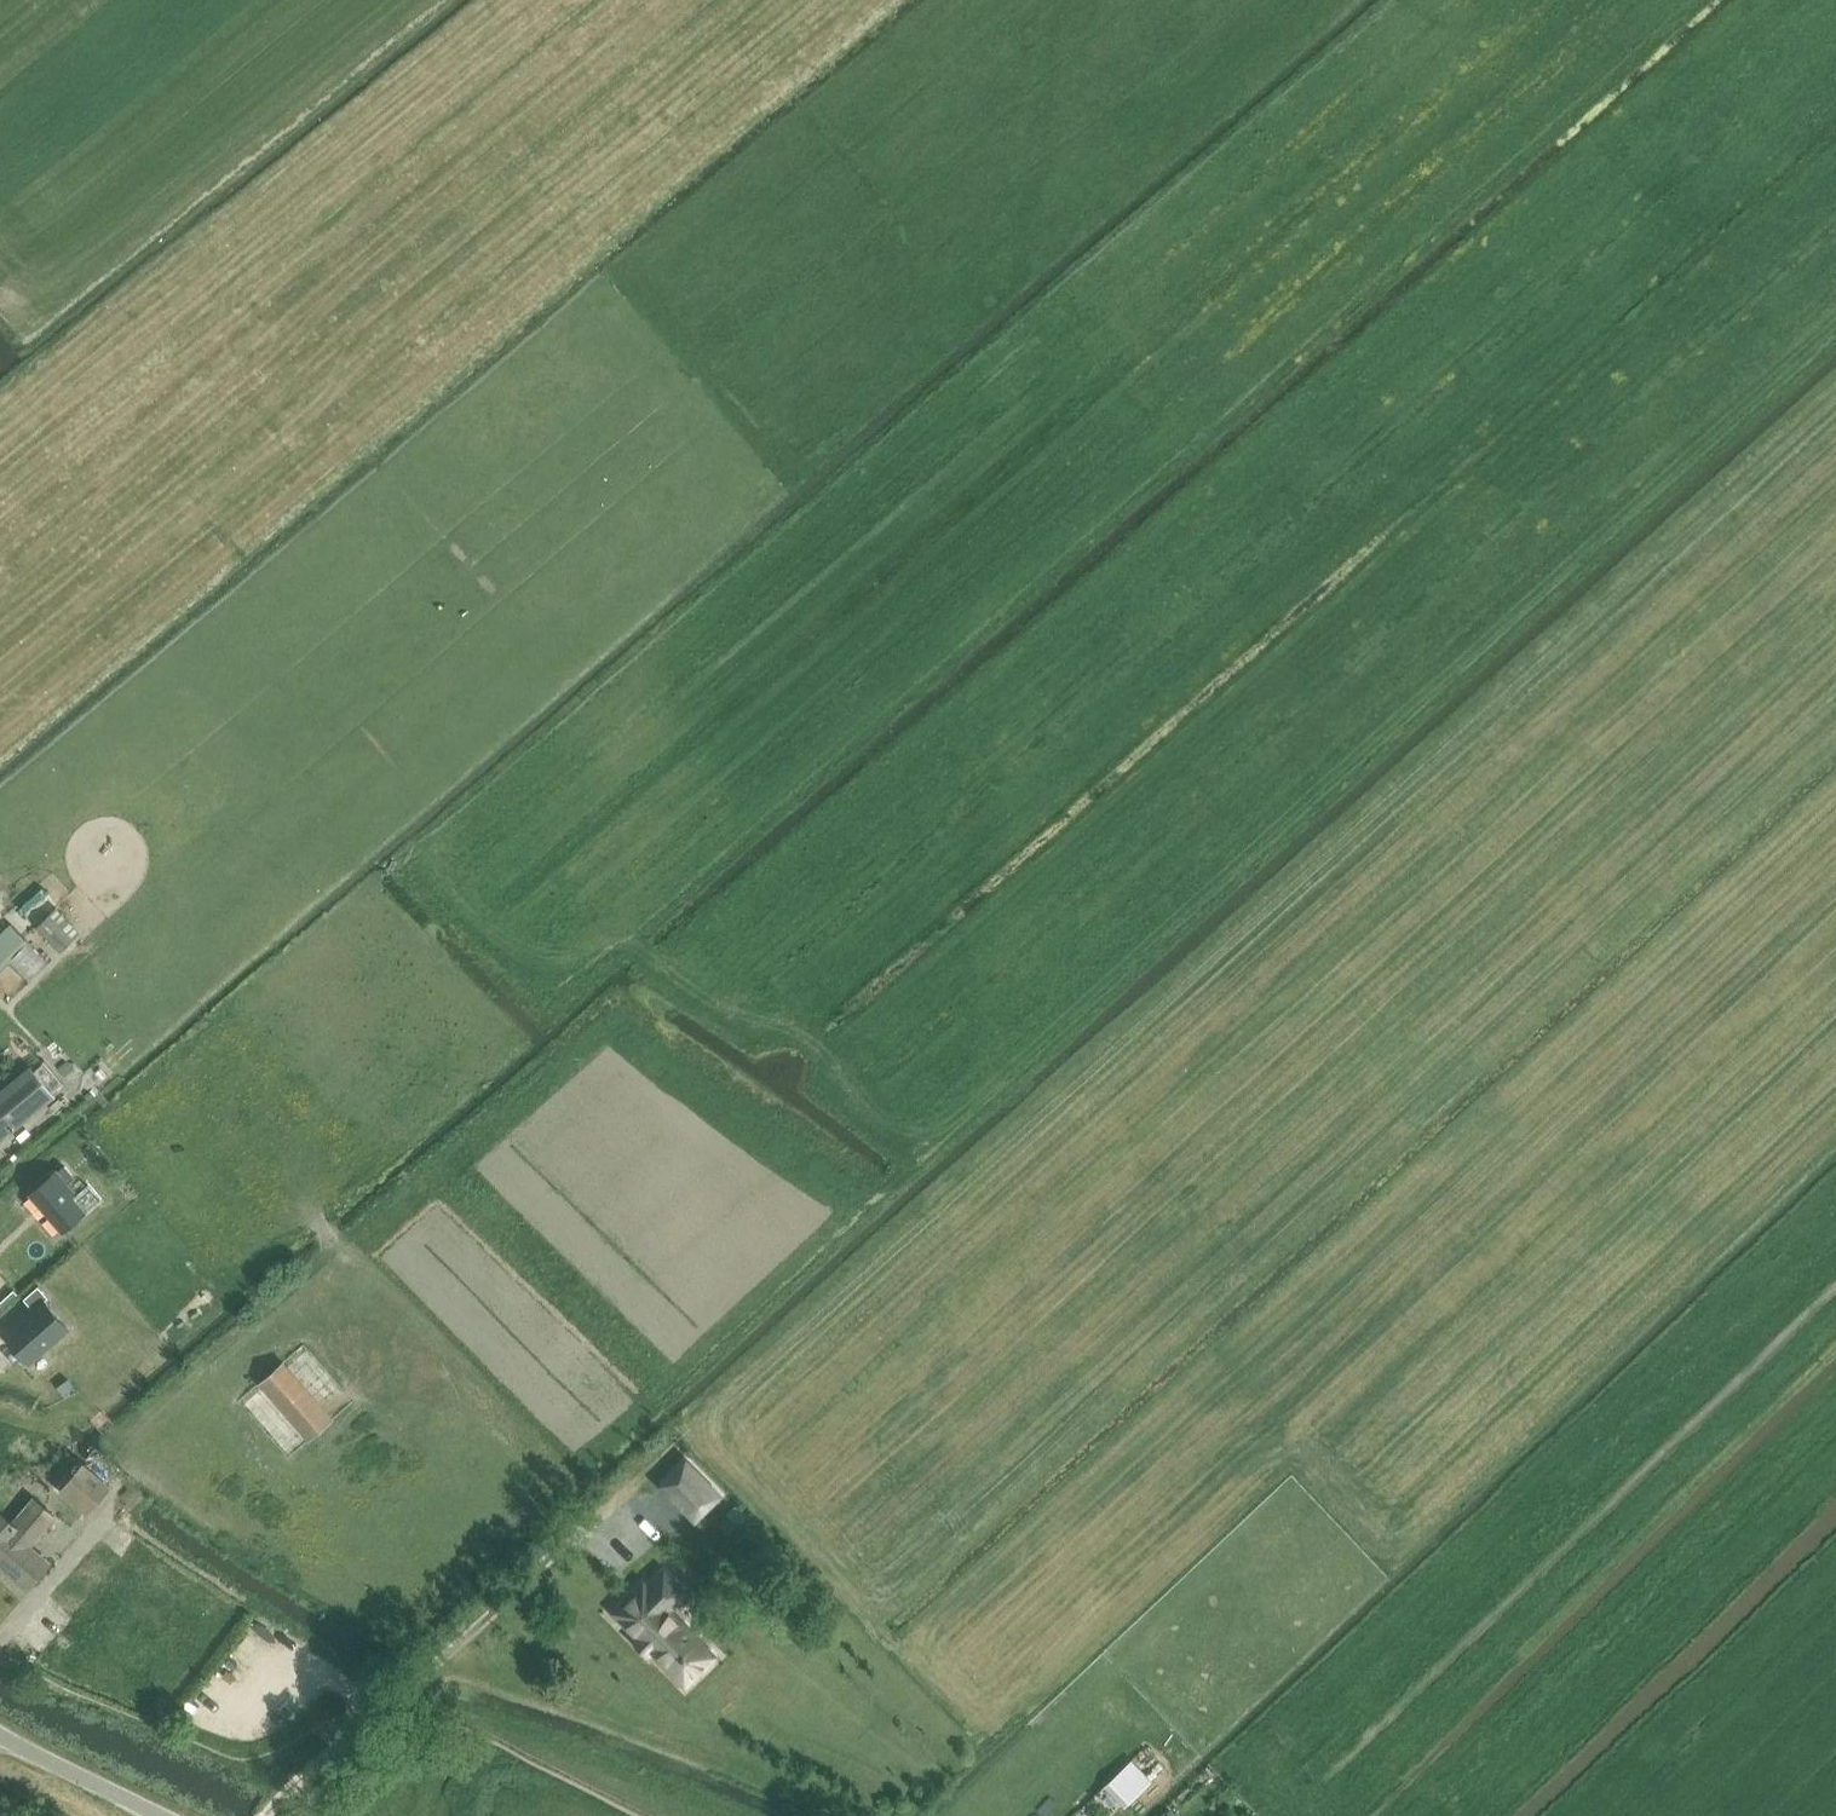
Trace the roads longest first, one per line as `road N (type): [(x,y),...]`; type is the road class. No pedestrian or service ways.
road 1 (unclassified): [(155,1815),(0,1733)]
road 2 (track): [(383,1705),(264,1815)]

